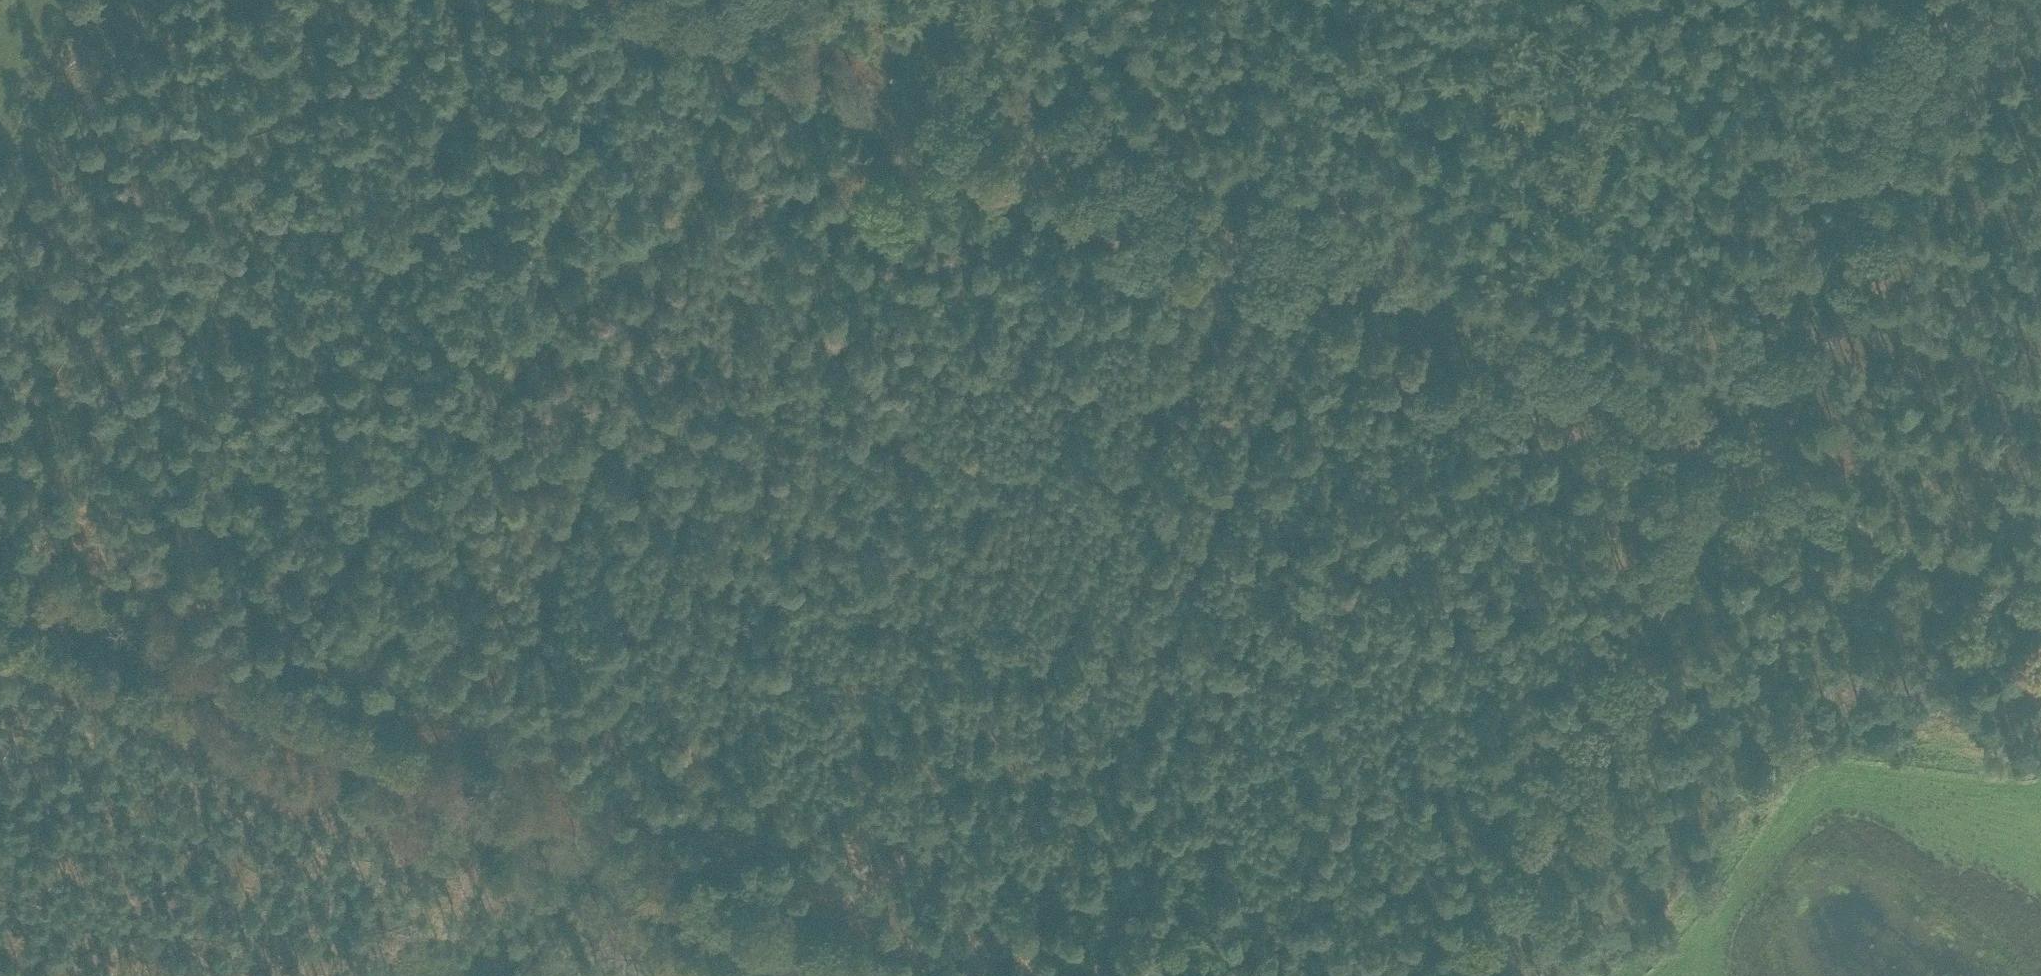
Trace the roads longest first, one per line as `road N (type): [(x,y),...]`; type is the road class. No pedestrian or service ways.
road 1 (track): [(819,975),(0,586)]
road 2 (track): [(1729,474),(1485,975)]
road 3 (track): [(1960,0),(1729,474)]
road 4 (track): [(1729,474),(2040,622)]

